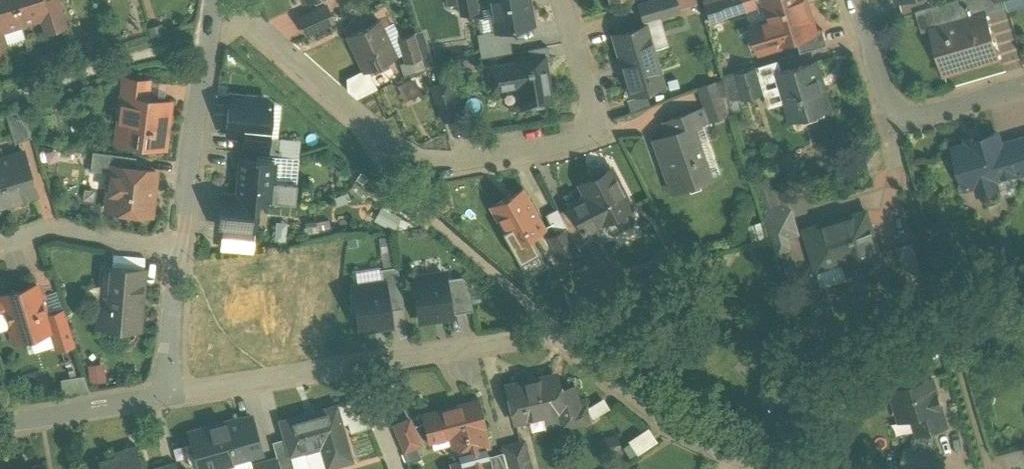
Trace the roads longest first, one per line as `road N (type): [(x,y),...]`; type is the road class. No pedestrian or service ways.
road 1 (residential): [(176,393),(560,336),(593,348),(701,429),(787,468)]
road 2 (residential): [(564,0),(593,104),(582,137),(524,158),(460,166),(398,155),(221,9)]
road 3 (residential): [(221,9),(191,158),(176,393)]
road 4 (residential): [(1023,84),(905,109),(878,76),(855,0)]
road 5 (residential): [(0,430),(176,393)]

